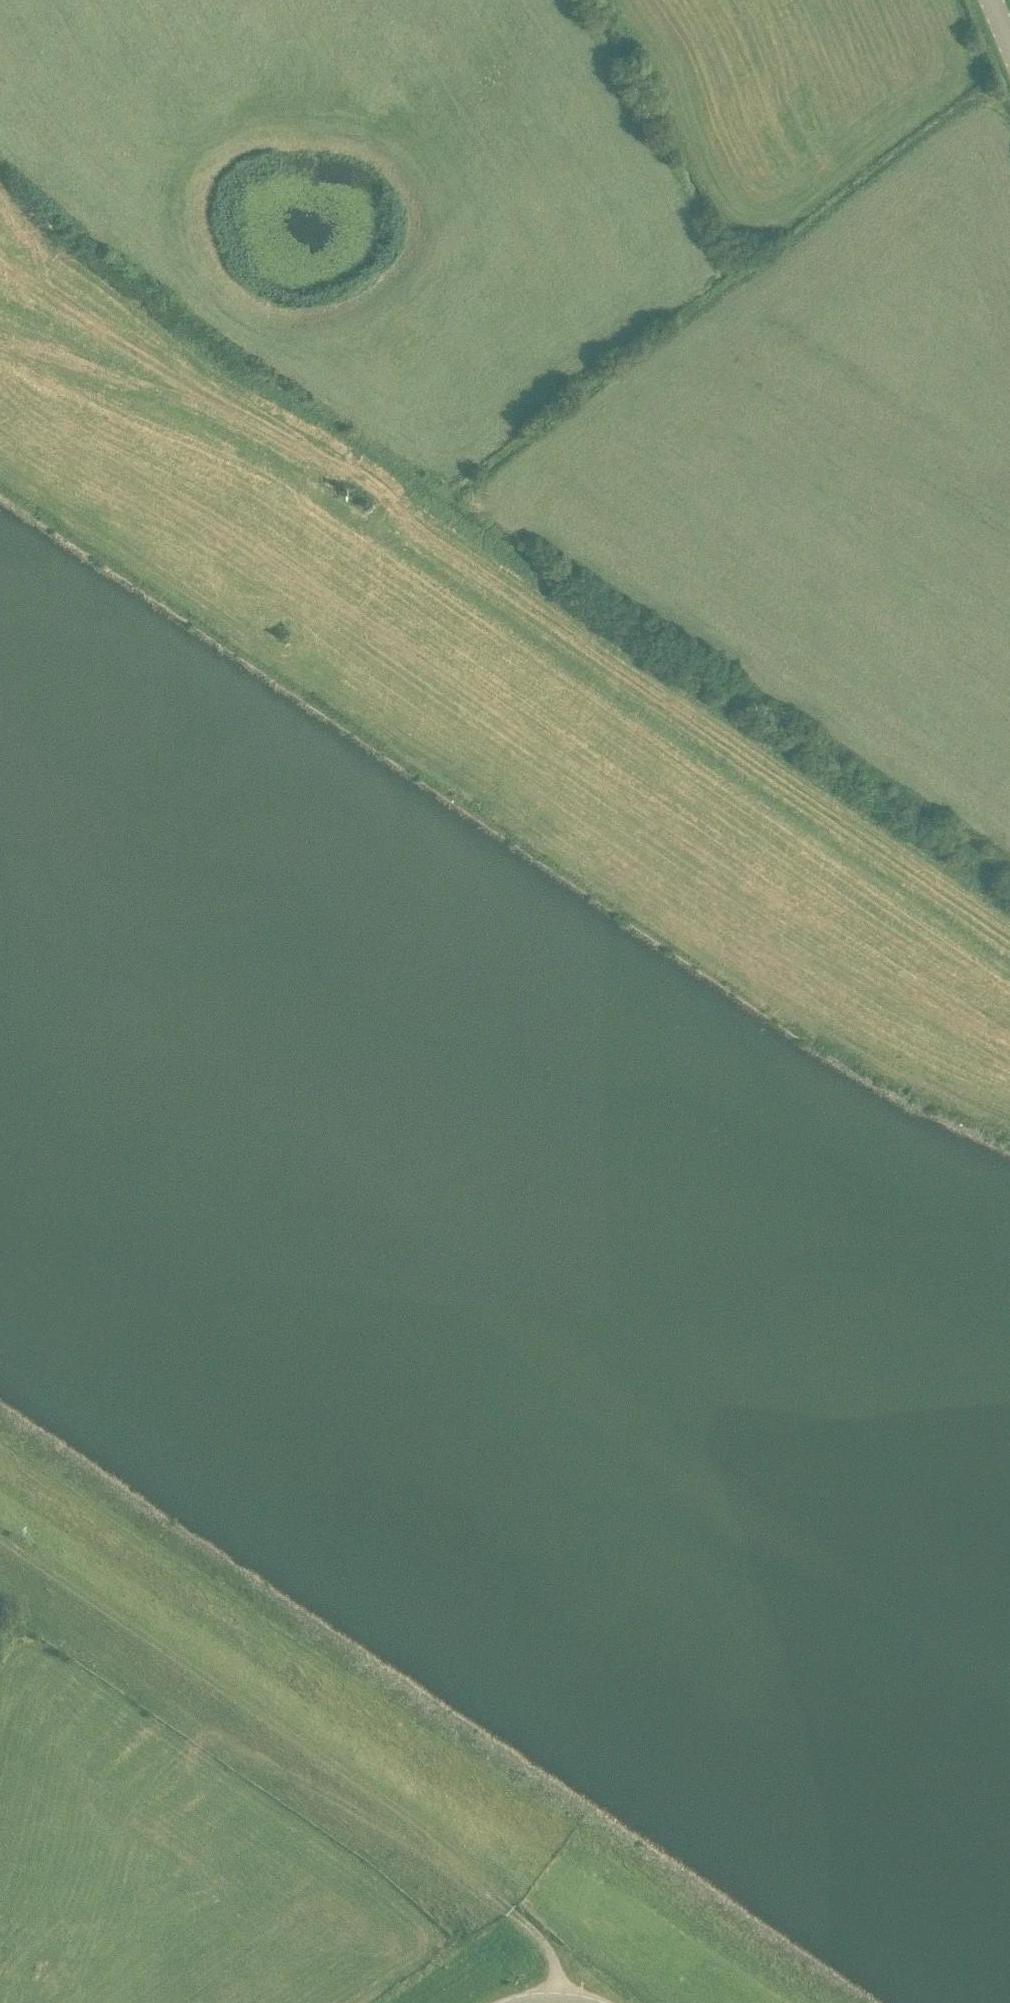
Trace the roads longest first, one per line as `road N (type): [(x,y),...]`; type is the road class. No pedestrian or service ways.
road 1 (track): [(0,267),(337,468),(488,587),(1009,941)]
road 2 (track): [(199,1737),(389,1834),(524,1922),(549,1949),(556,2000)]

